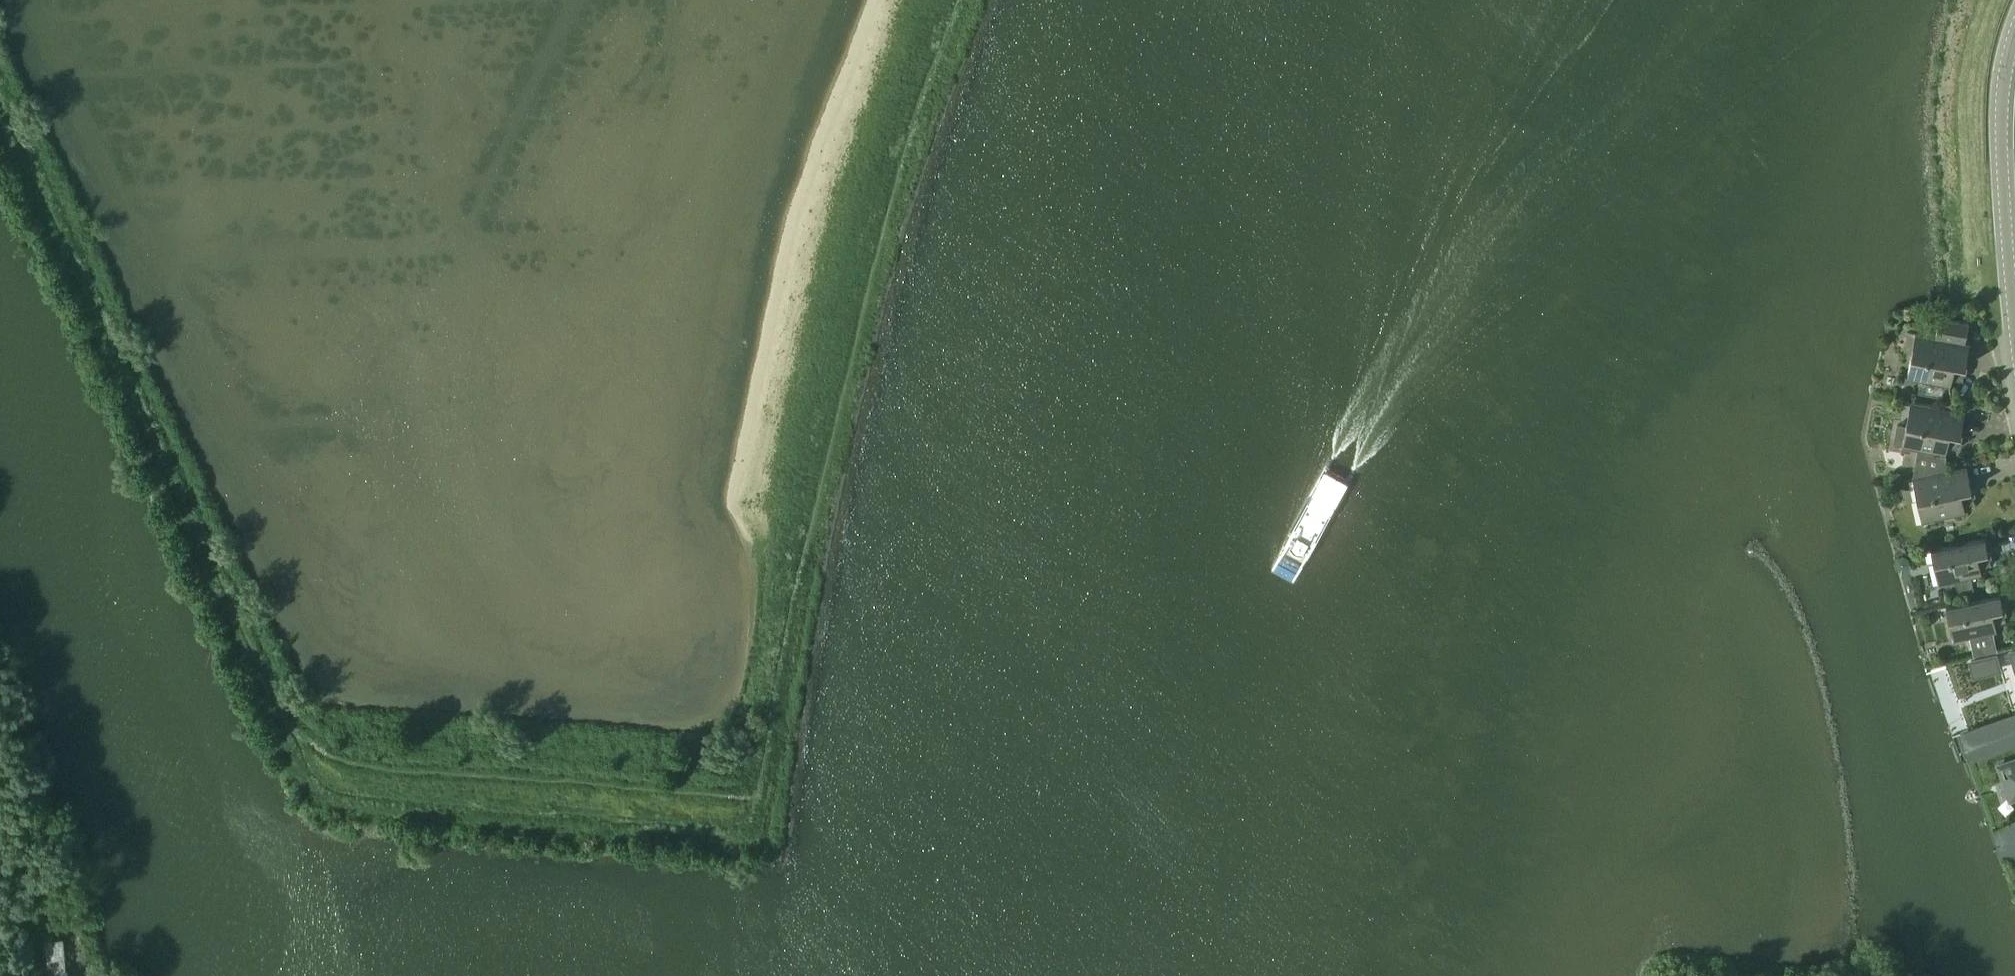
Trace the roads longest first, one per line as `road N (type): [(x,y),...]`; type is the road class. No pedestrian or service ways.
road 1 (unclassified): [(2014,343),(2004,201),(2006,82),(2014,37)]

